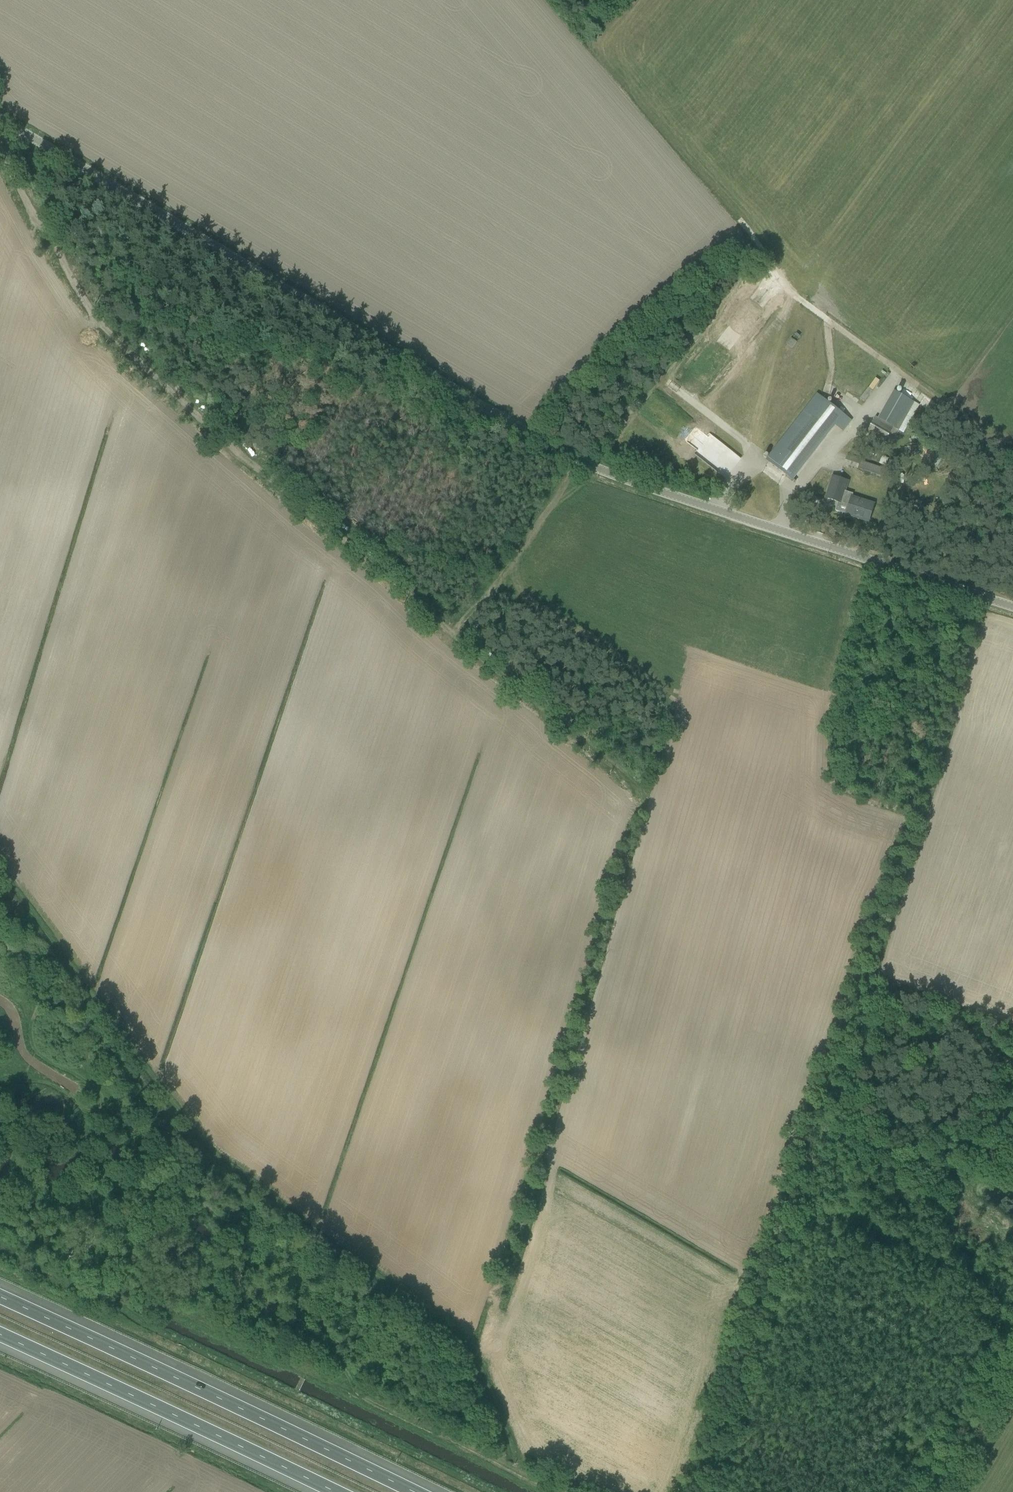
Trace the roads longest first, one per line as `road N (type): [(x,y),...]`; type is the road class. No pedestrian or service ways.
road 1 (tertiary): [(1012,602),(591,467),(0,118)]
road 2 (motorway): [(409,1491),(0,1295)]
road 3 (track): [(119,1103),(338,1353),(361,1400)]
road 4 (motorway): [(0,1338),(324,1491)]
road 5 (track): [(149,1301),(361,1400)]
road 6 (track): [(361,1400),(547,1491)]
road 7 (track): [(943,1491),(1012,1375)]

